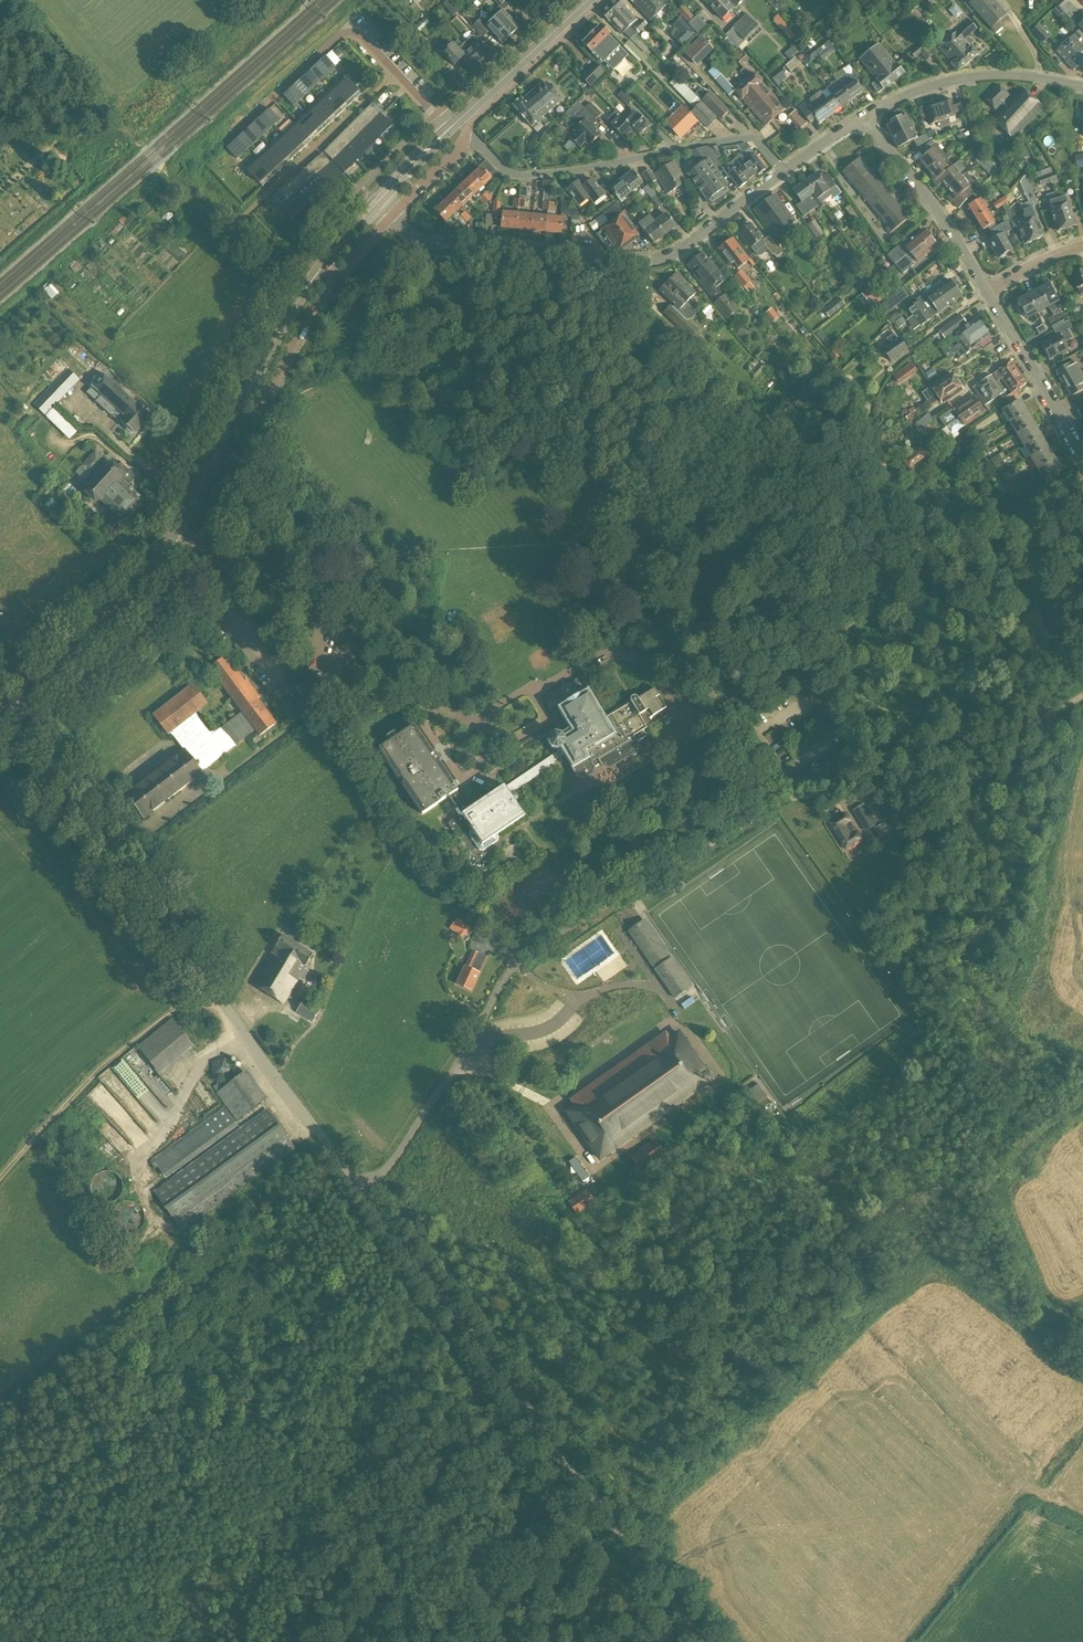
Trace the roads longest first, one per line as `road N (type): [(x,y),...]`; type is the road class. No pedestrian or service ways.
road 1 (unclassified): [(23,740),(154,624),(338,276),(327,267)]
road 2 (unclassified): [(705,1641),(363,1189)]
road 3 (unclassified): [(363,1189),(23,740)]
road 4 (residential): [(389,214),(425,242),(648,261),(677,254),(783,171)]
road 5 (residential): [(783,171),(758,143),(742,138),(523,175),(482,145),(462,147)]
road 6 (track): [(0,1177),(98,1070),(162,1020),(215,995)]
road 7 (unclassified): [(363,1189),(394,1160),(519,961)]
road 8 (secondary): [(187,509),(296,305)]
road 9 (residential): [(861,119),(963,80),(1082,89)]
road 10 (residential): [(228,138),(345,33),(363,37),(397,73)]
road 11 (residential): [(987,290),(932,204),(861,119)]
road 12 (secondary): [(446,130),(589,0)]
road 13 (residential): [(1082,457),(987,290)]
road 14 (residential): [(559,0),(436,114)]
road 15 (residential): [(274,185),(397,73)]
road 16 (secondary): [(99,629),(187,509)]
road 17 (secondary): [(6,720),(99,629)]
road 18 (secondary): [(99,629),(0,706)]
road 19 (residential): [(436,114),(360,187),(371,200)]

